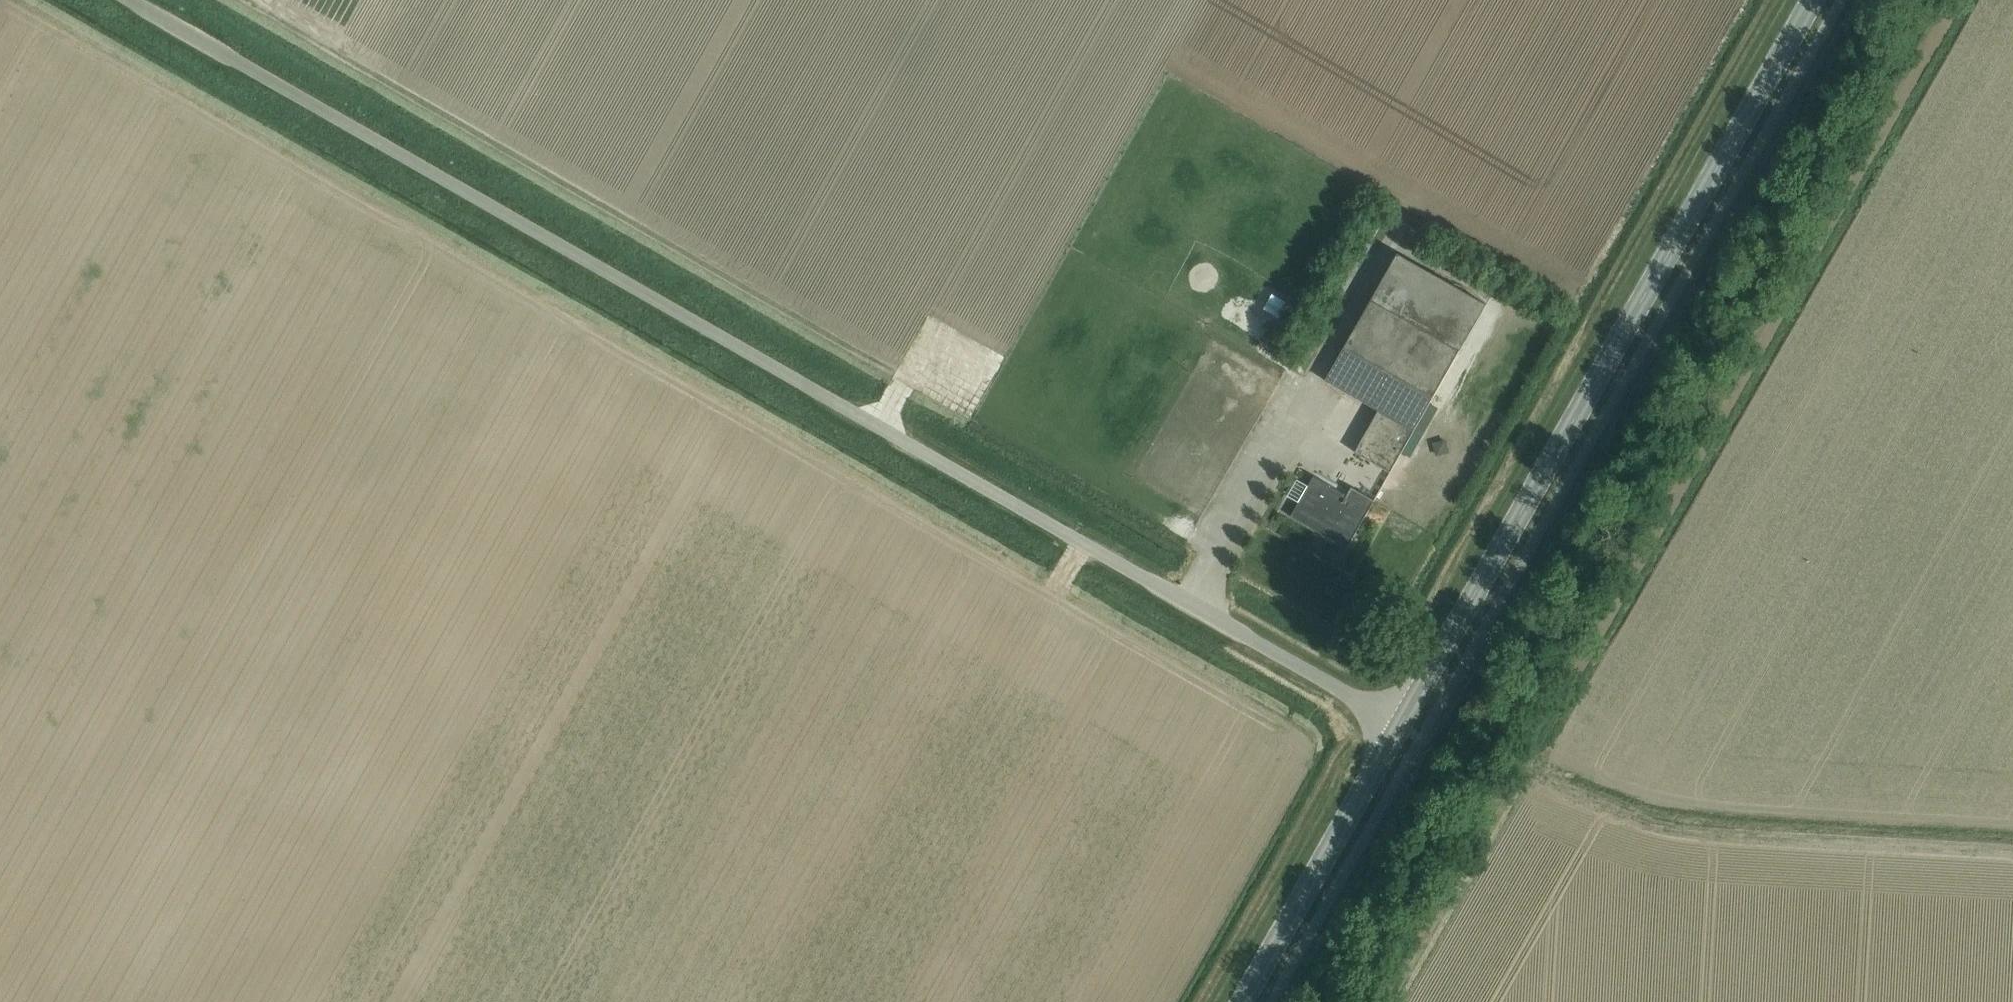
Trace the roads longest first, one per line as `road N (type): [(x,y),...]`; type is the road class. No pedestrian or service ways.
road 1 (unclassified): [(124,0),(1395,725)]
road 2 (tertiary): [(1395,725),(1822,0)]
road 3 (tertiary): [(1239,1001),(1395,725)]

